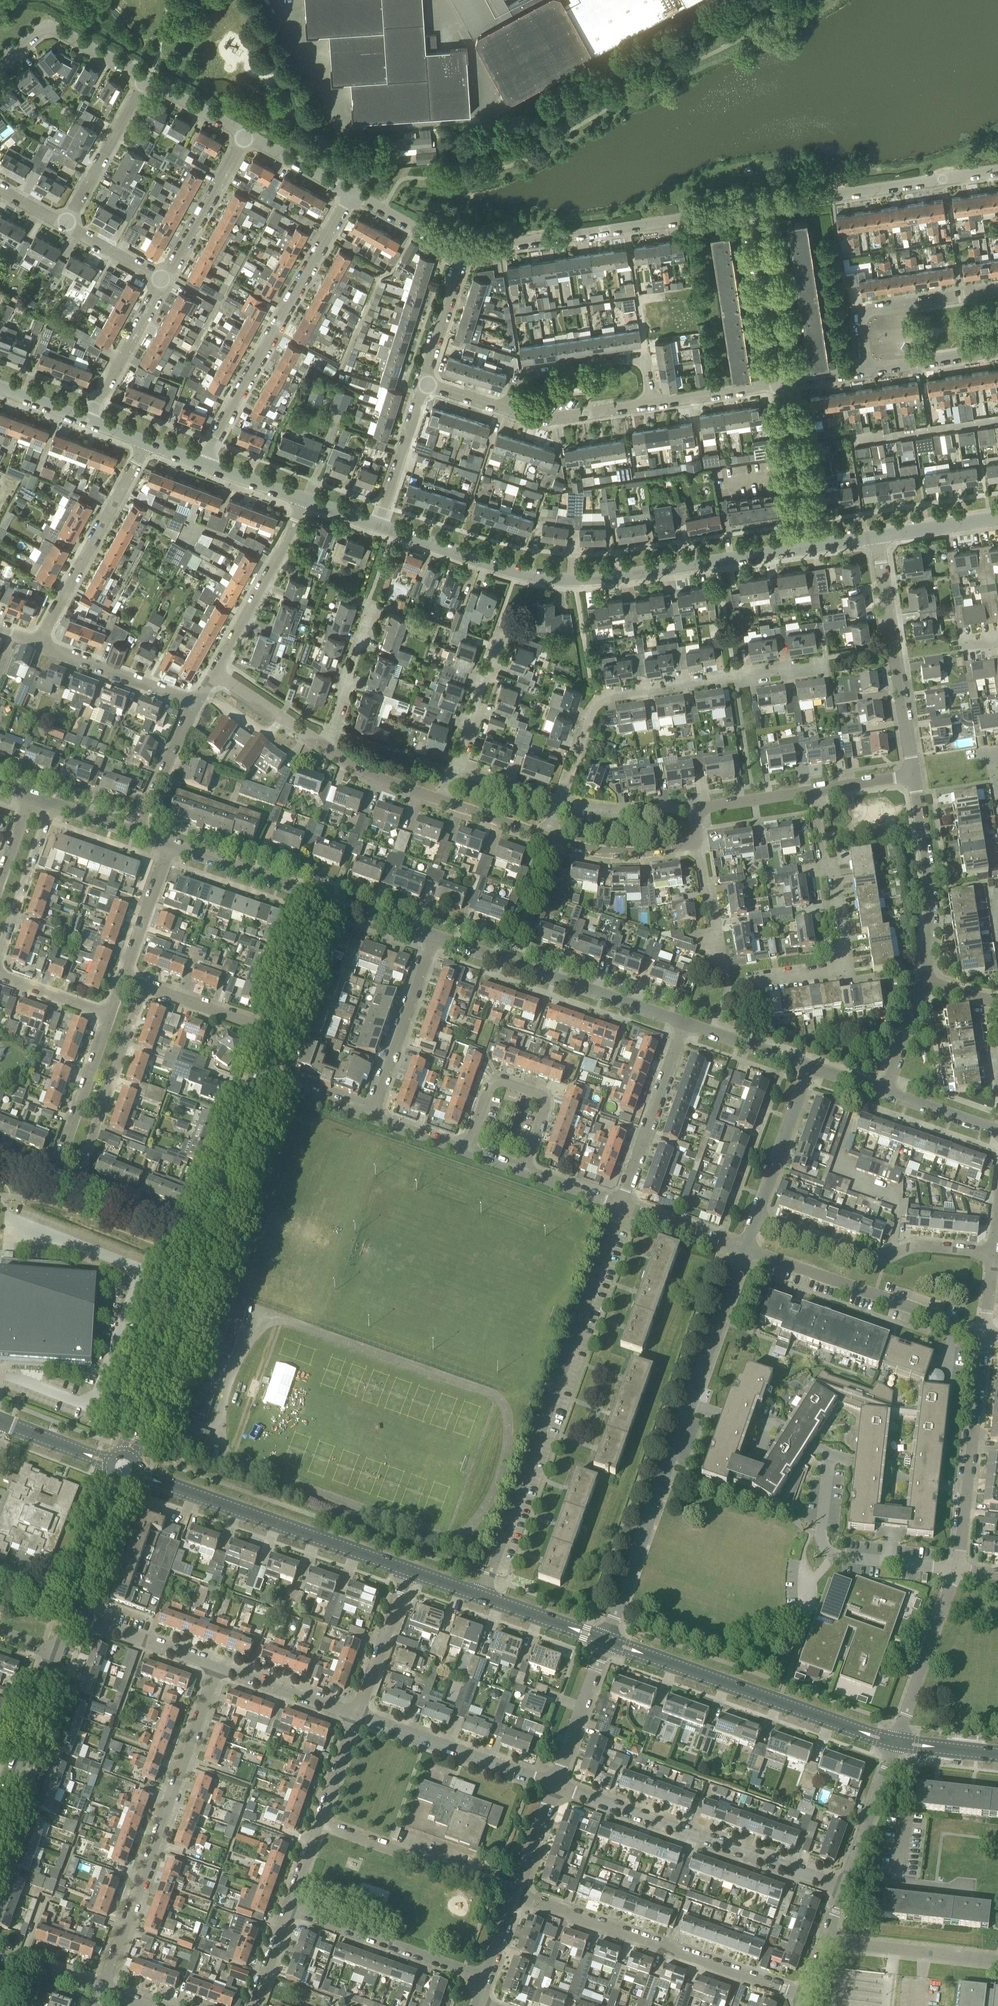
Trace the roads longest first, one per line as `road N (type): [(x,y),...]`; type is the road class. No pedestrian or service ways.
road 1 (residential): [(811,547),(633,579),(543,580),(377,524)]
road 2 (residential): [(609,1641),(743,1249)]
road 3 (residential): [(483,1595),(622,1206)]
road 4 (residential): [(99,1986),(217,1668)]
road 5 (residential): [(558,798),(598,700),(820,664)]
road 6 (residential): [(847,1884),(556,1786)]
road 7 (residential): [(462,254),(764,203)]
road 8 (residential): [(801,2000),(514,1894)]
road 9 (tertiary): [(897,1743),(609,1641)]
road 10 (residential): [(198,459),(341,191)]
road 11 (residential): [(750,981),(845,965),(838,870),(824,863),(813,792)]
road 12 (residential): [(689,1022),(436,934)]
road 13 (tertiary): [(408,1568),(163,1483)]
road 14 (residential): [(987,1336),(743,1249)]
road 15 (residential): [(997,1256),(921,1248),(870,1259),(755,1218)]
road 16 (residential): [(916,778),(879,536)]
road 17 (residential): [(957,1572),(987,1336)]
road 18 (residential): [(764,203),(997,172)]
road 19 (residential): [(38,640),(141,437)]
road 20 (residential): [(71,1185),(140,982)]
road 21 (residential): [(556,1786),(356,1715)]
road 22 (residential): [(506,411),(525,374),(632,359),(647,366),(651,408)]
road 23 (residential): [(483,1978),(288,1907)]
road 24 (residential): [(862,376),(859,311),(866,305),(997,288)]
road 25 (residential): [(925,983),(930,904),(916,778)]
road 26 (residential): [(137,1428),(197,1240)]
road 27 (residential): [(216,675),(307,501)]
road 28 (residential): [(622,1206),(689,1022)]
road 29 (residential): [(525,1170),(544,1104),(515,1085),(489,1088),(467,1150)]
road 30 (residential): [(373,1117),(436,934)]
road 31 (residential): [(494,1886),(317,1821)]
road 32 (residential): [(790,385),(764,203)]
road 33 (residential): [(897,1743),(957,1572)]
road 34 (residential): [(197,1240),(255,1073)]
road 35 (residential): [(48,1176),(104,1013)]
road 36 (residential): [(997,1963),(826,1943)]
road 37 (residential): [(195,703),(38,640)]
road 38 (residential): [(162,281),(240,135)]
road 39 (residential): [(56,221),(139,79)]
road 40 (residential): [(811,547),(790,385)]
road 41 (residential): [(755,1218),(812,1065)]
road 42 (residential): [(319,892),(165,840)]
road 43 (residential): [(0,63),(40,32),(52,32),(139,79)]
road 44 (residential): [(0,1810),(56,1659)]
road 45 (residential): [(86,420),(162,281)]
road 46 (residential): [(356,1715),(408,1568)]
road 47 (residential): [(556,1786),(609,1641)]
road 48 (residential): [(217,1668),(72,1617)]
road 49 (residential): [(696,842),(628,853),(546,835)]
road 50 (residential): [(847,1884),(897,1743)]
road 51 (residential): [(324,748),(373,607)]
road 52 (residential): [(377,524),(427,384)]
road 53 (residential): [(356,1715),(217,1668)]
road 54 (residential): [(506,411),(558,417),(651,408)]
road 55 (residential): [(272,1028),(319,892)]
road 56 (residential): [(118,975),(165,840)]
road 57 (residential): [(131,829),(195,703)]
road 58 (residential): [(651,408),(790,385)]
road 59 (residential): [(272,1028),(140,982)]
road 60 (residential): [(558,798),(596,809),(696,809)]
road 61 (residential): [(197,1240),(71,1185)]
road 62 (residential): [(341,191),(462,254)]
road 63 (residential): [(862,376),(997,358)]
road 64 (residential): [(455,766),(500,638)]
road 65 (residential): [(427,384),(462,254)]
road 66 (tertiary): [(609,1641),(483,1595)]
road 67 (residential): [(324,748),(216,675)]
road 68 (residential): [(812,1065),(689,1022)]
road 69 (residential): [(442,801),(324,748)]
road 70 (residential): [(743,1249),(622,1206)]
road 71 (residential): [(373,1117),(255,1073)]
road 72 (residential): [(436,934),(319,892)]
road 73 (residential): [(162,281),(56,221)]
road 74 (residential): [(997,1134),(885,1090)]
road 75 (residential): [(997,518),(879,536)]

